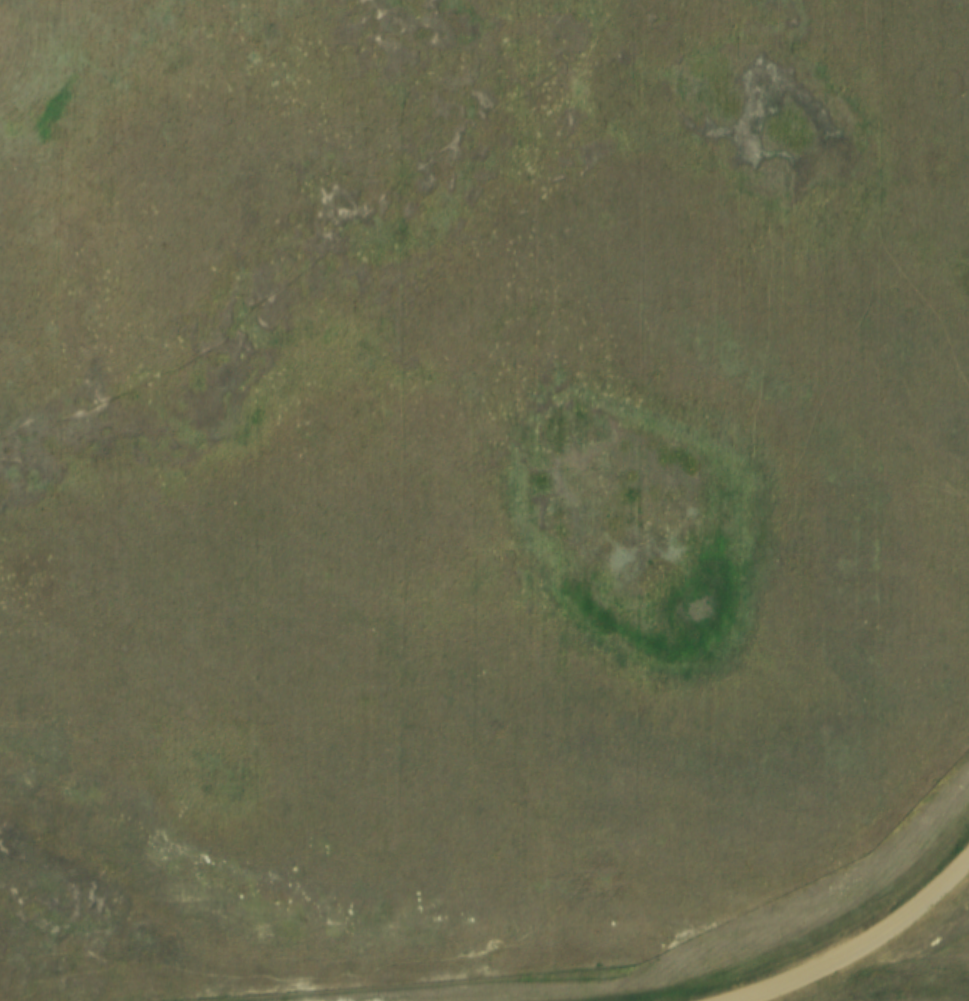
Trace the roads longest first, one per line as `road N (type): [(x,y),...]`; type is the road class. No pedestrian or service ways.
road 1 (residential): [(745,1000),(880,938),(968,861)]

